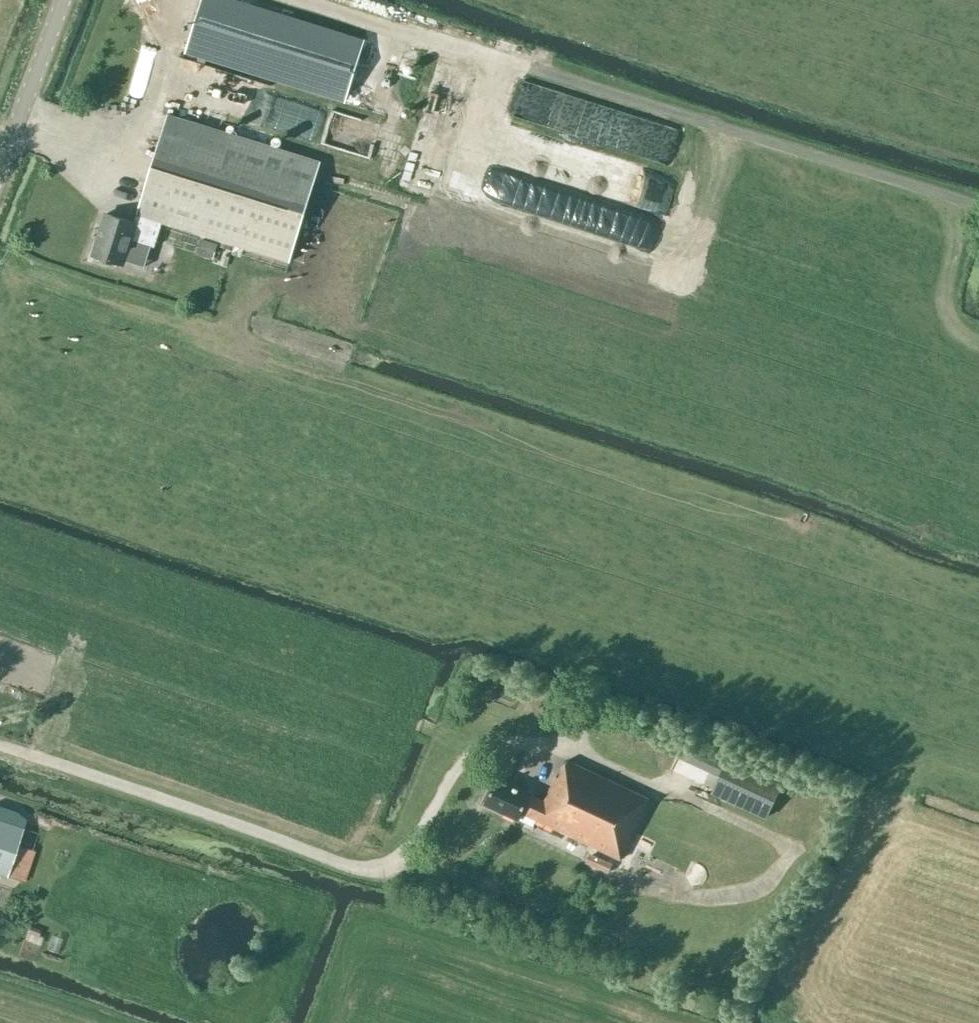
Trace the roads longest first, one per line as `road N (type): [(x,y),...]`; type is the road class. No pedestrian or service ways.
road 1 (tertiary): [(0,166),(62,0)]

